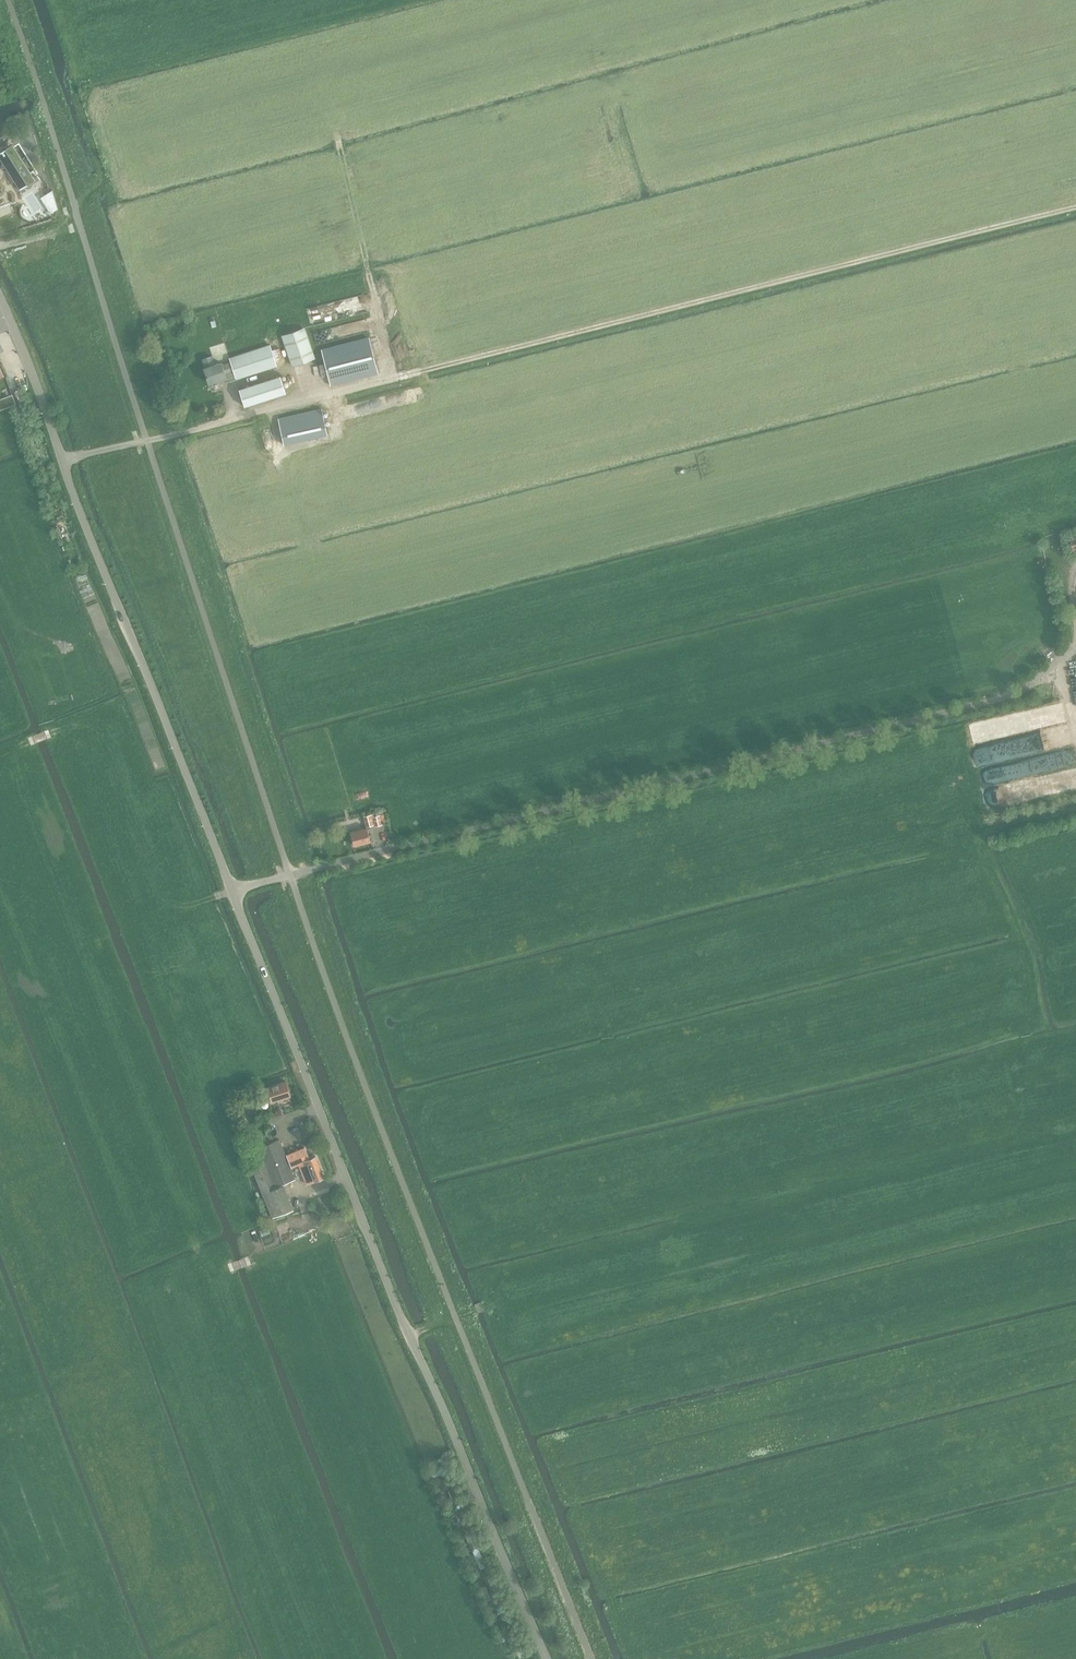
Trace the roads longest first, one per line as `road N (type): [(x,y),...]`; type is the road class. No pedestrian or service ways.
road 1 (unclassified): [(544,1658),(395,1301),(0,294)]
road 2 (track): [(265,413),(308,548),(319,560),(568,504)]
road 3 (track): [(390,379),(337,135)]
road 4 (track): [(0,243),(76,214),(103,179),(76,98)]

